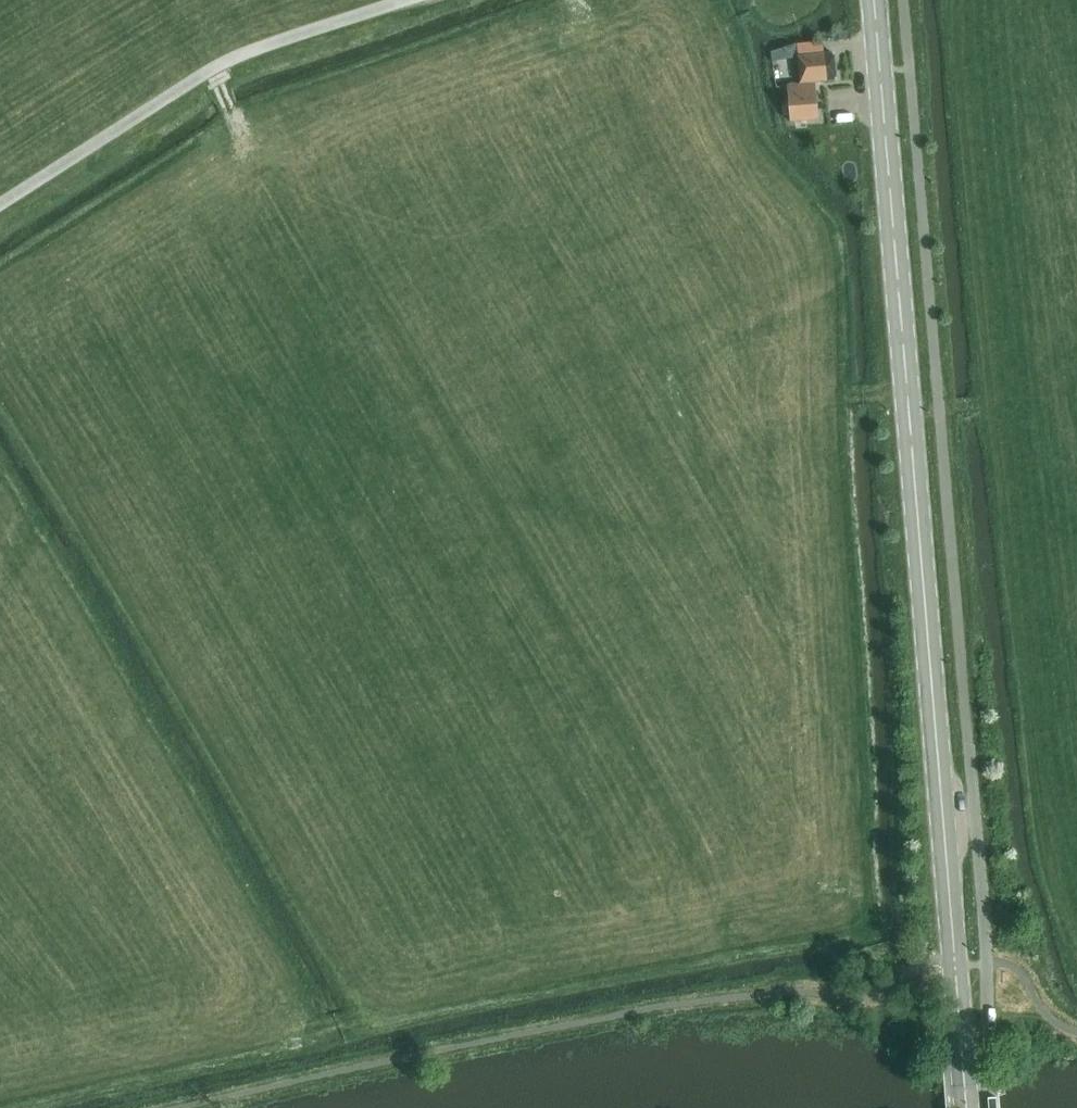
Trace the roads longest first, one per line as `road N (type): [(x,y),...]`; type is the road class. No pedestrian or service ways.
road 1 (tertiary): [(967,1107),(874,0)]
road 2 (track): [(0,214),(220,74),(424,0)]

